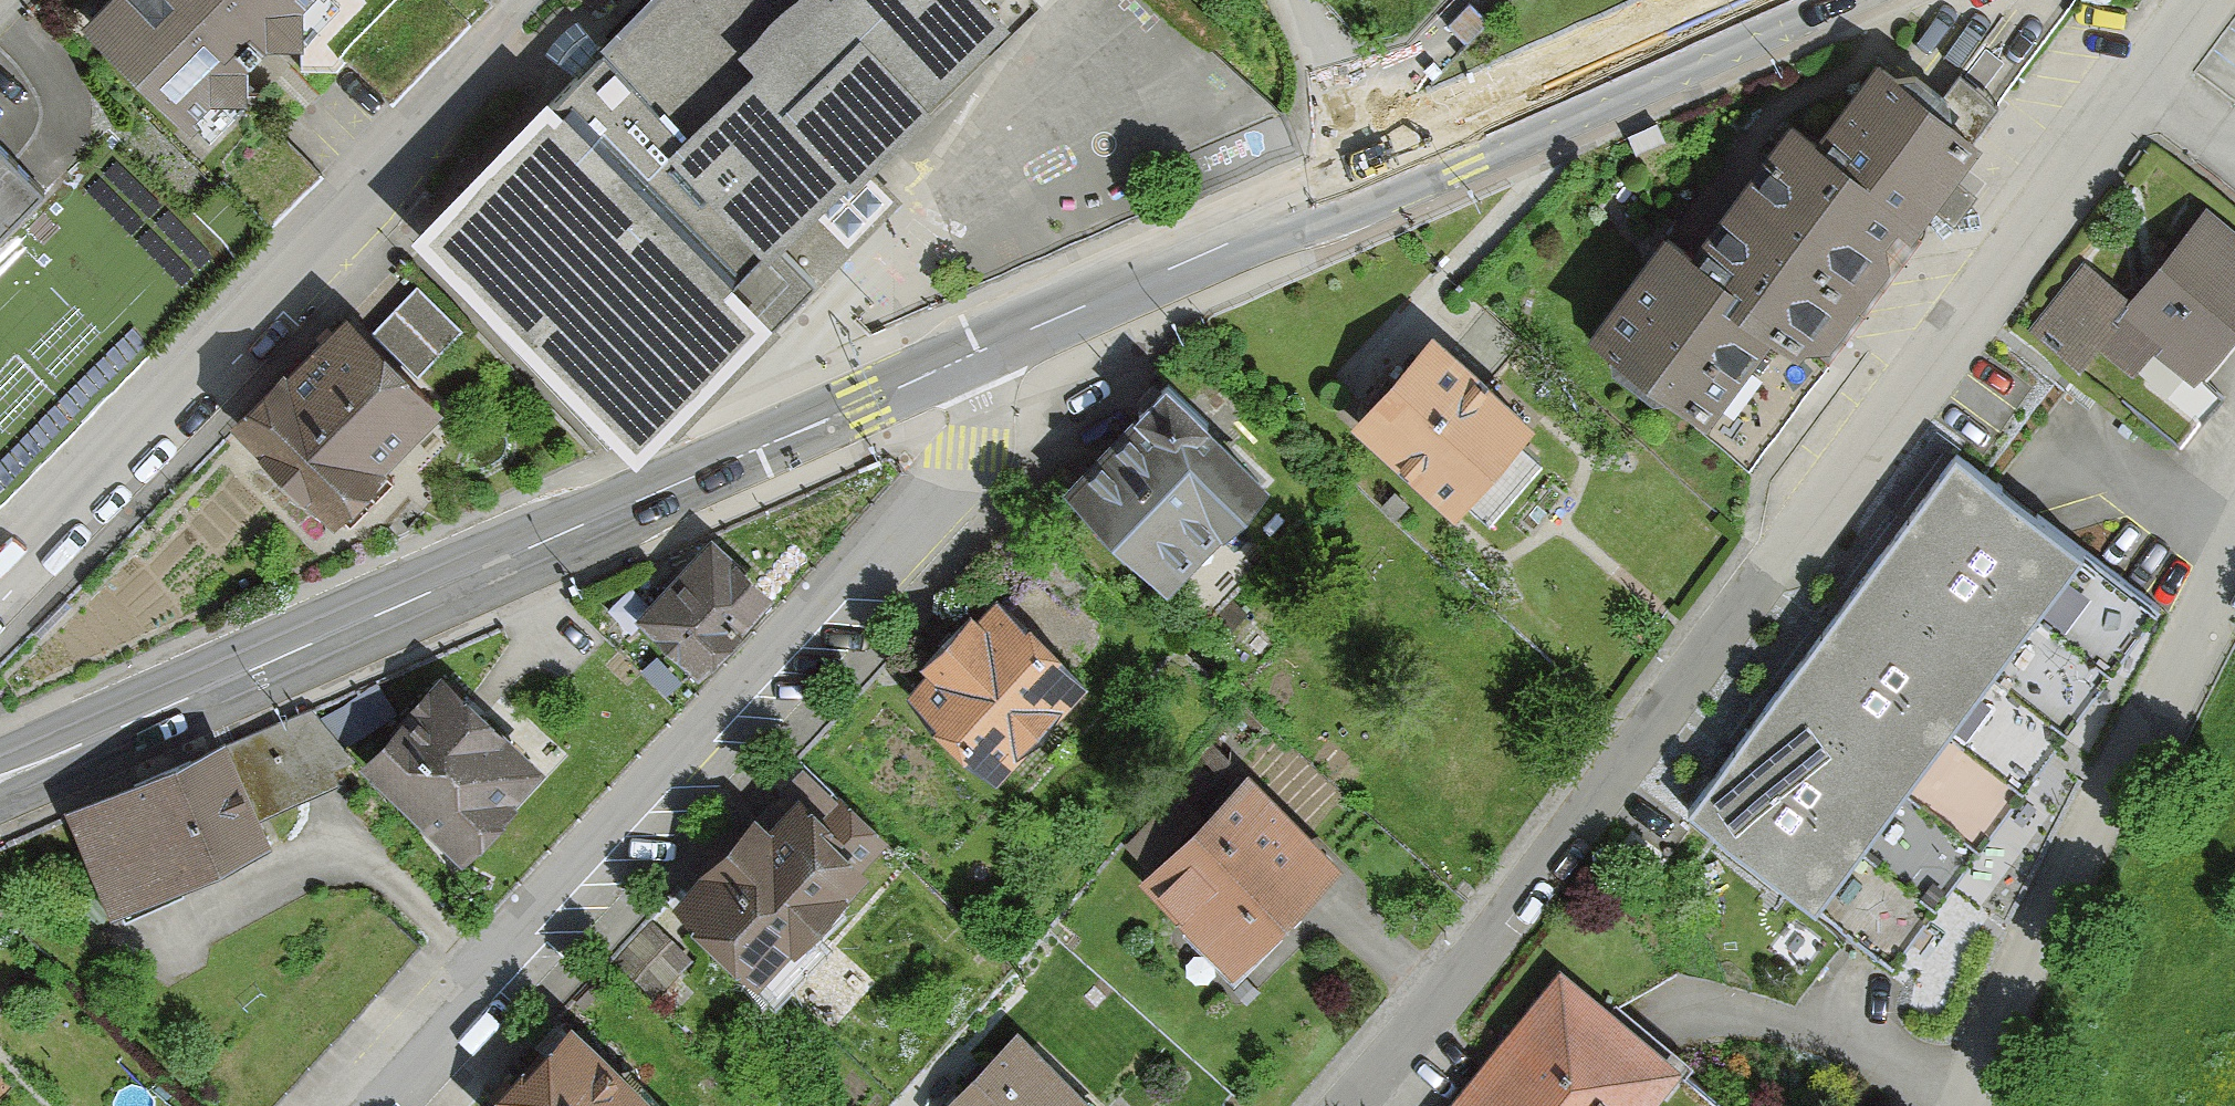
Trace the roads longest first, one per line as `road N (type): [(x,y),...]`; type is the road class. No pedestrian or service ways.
road 1 (residential): [(1334,1105),(1409,1027),(2190,0)]
road 2 (secondary): [(990,348),(0,782)]
road 3 (residential): [(372,1105),(969,445),(981,426),(990,348)]
road 4 (residential): [(573,0),(0,582)]
road 5 (residential): [(1965,1105),(2040,932),(2234,562)]
road 6 (secondary): [(1792,0),(1382,179)]
road 7 (secondary): [(1382,179),(990,348)]
road 8 (residential): [(1456,0),(1353,107)]
road 9 (residential): [(1353,107),(1310,44),(1296,0)]

